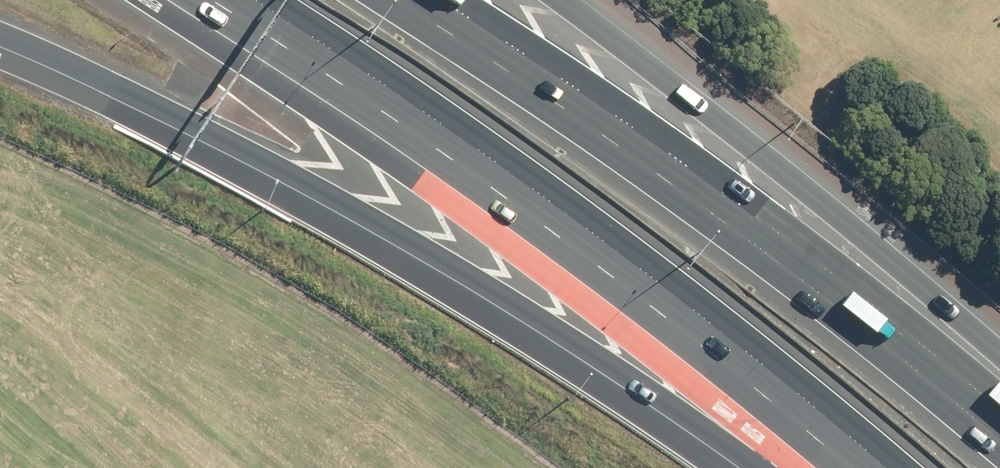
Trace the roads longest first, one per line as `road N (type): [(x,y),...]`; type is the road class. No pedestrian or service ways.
road 1 (motorway): [(776,467),(212,136),(0,33)]
road 2 (motorway): [(888,467),(565,212),(255,0)]
road 3 (motorway): [(399,0),(825,296),(999,440)]
road 4 (motorway): [(558,0),(999,350)]

